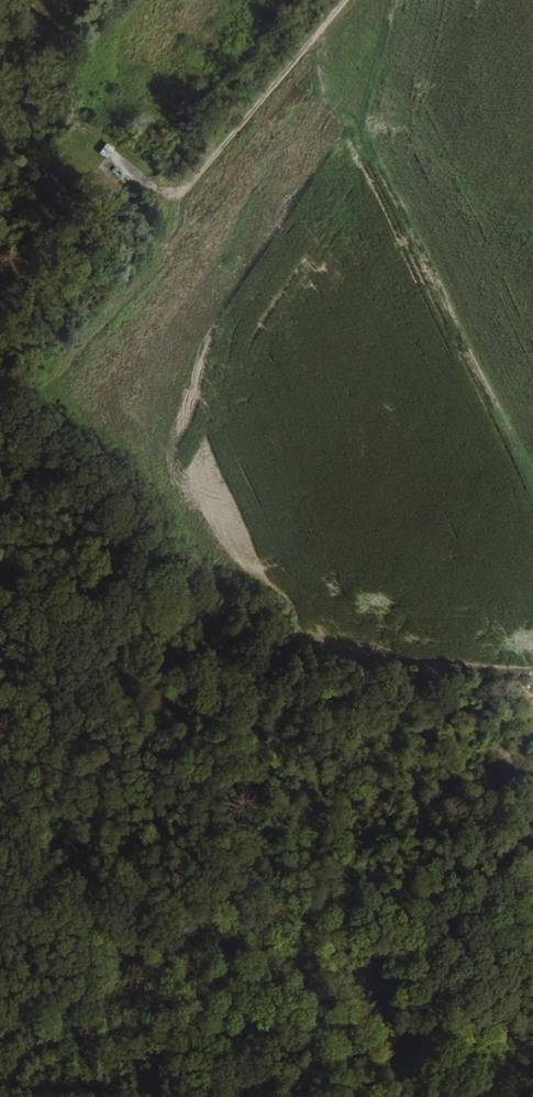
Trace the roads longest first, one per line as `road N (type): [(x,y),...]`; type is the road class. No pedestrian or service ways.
road 1 (track): [(48,113),(145,189),(165,200),(183,198),(349,0)]
road 2 (track): [(0,397),(75,351),(171,238),(183,198)]

